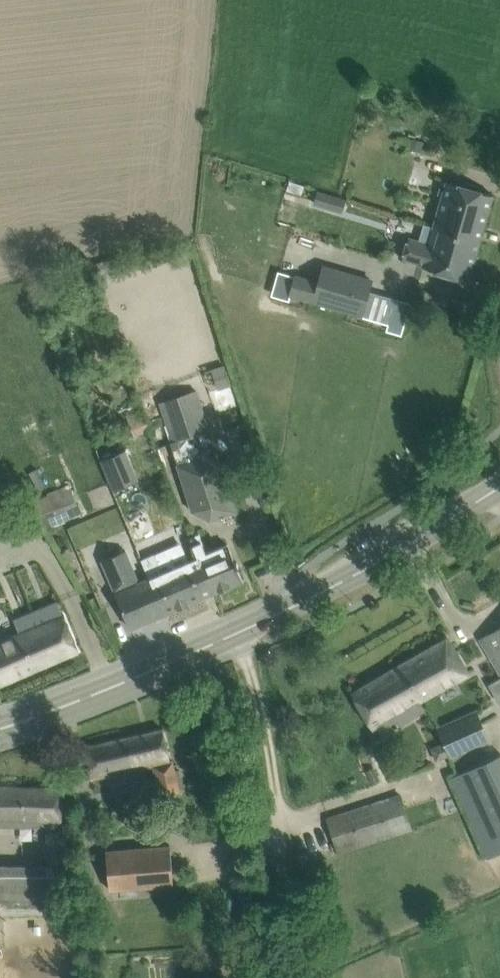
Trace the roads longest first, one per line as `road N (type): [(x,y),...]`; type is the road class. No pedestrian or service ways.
road 1 (tertiary): [(0,732),(333,587),(499,486)]
road 2 (track): [(238,633),(282,821)]

